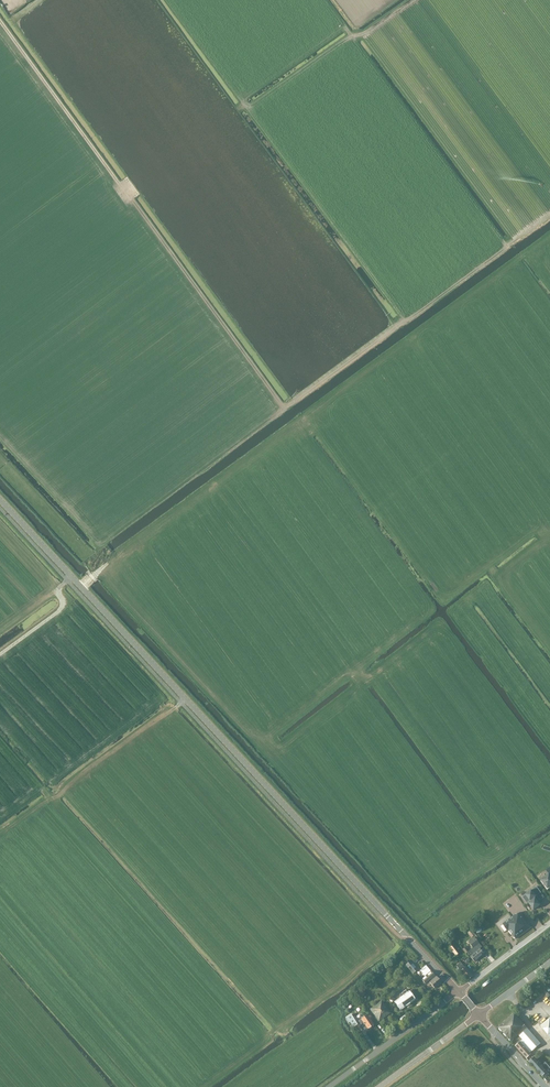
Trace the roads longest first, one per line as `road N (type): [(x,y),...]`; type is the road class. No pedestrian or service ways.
road 1 (tertiary): [(458,992),(0,501)]
road 2 (unclassified): [(328,1086),(458,992)]
road 3 (tertiary): [(379,1086),(477,1015)]

